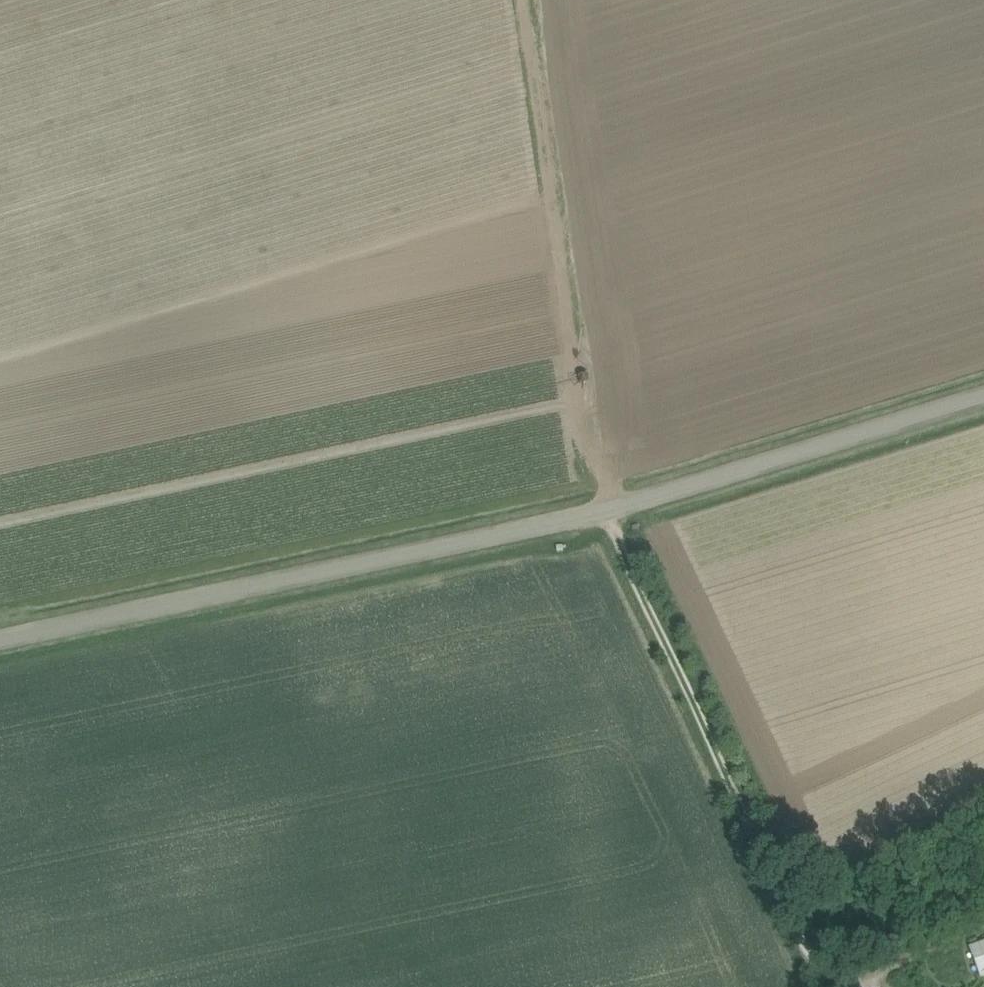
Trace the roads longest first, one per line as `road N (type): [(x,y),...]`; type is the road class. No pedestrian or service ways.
road 1 (unclassified): [(0,638),(607,509),(983,395)]
road 2 (track): [(822,973),(607,509)]

